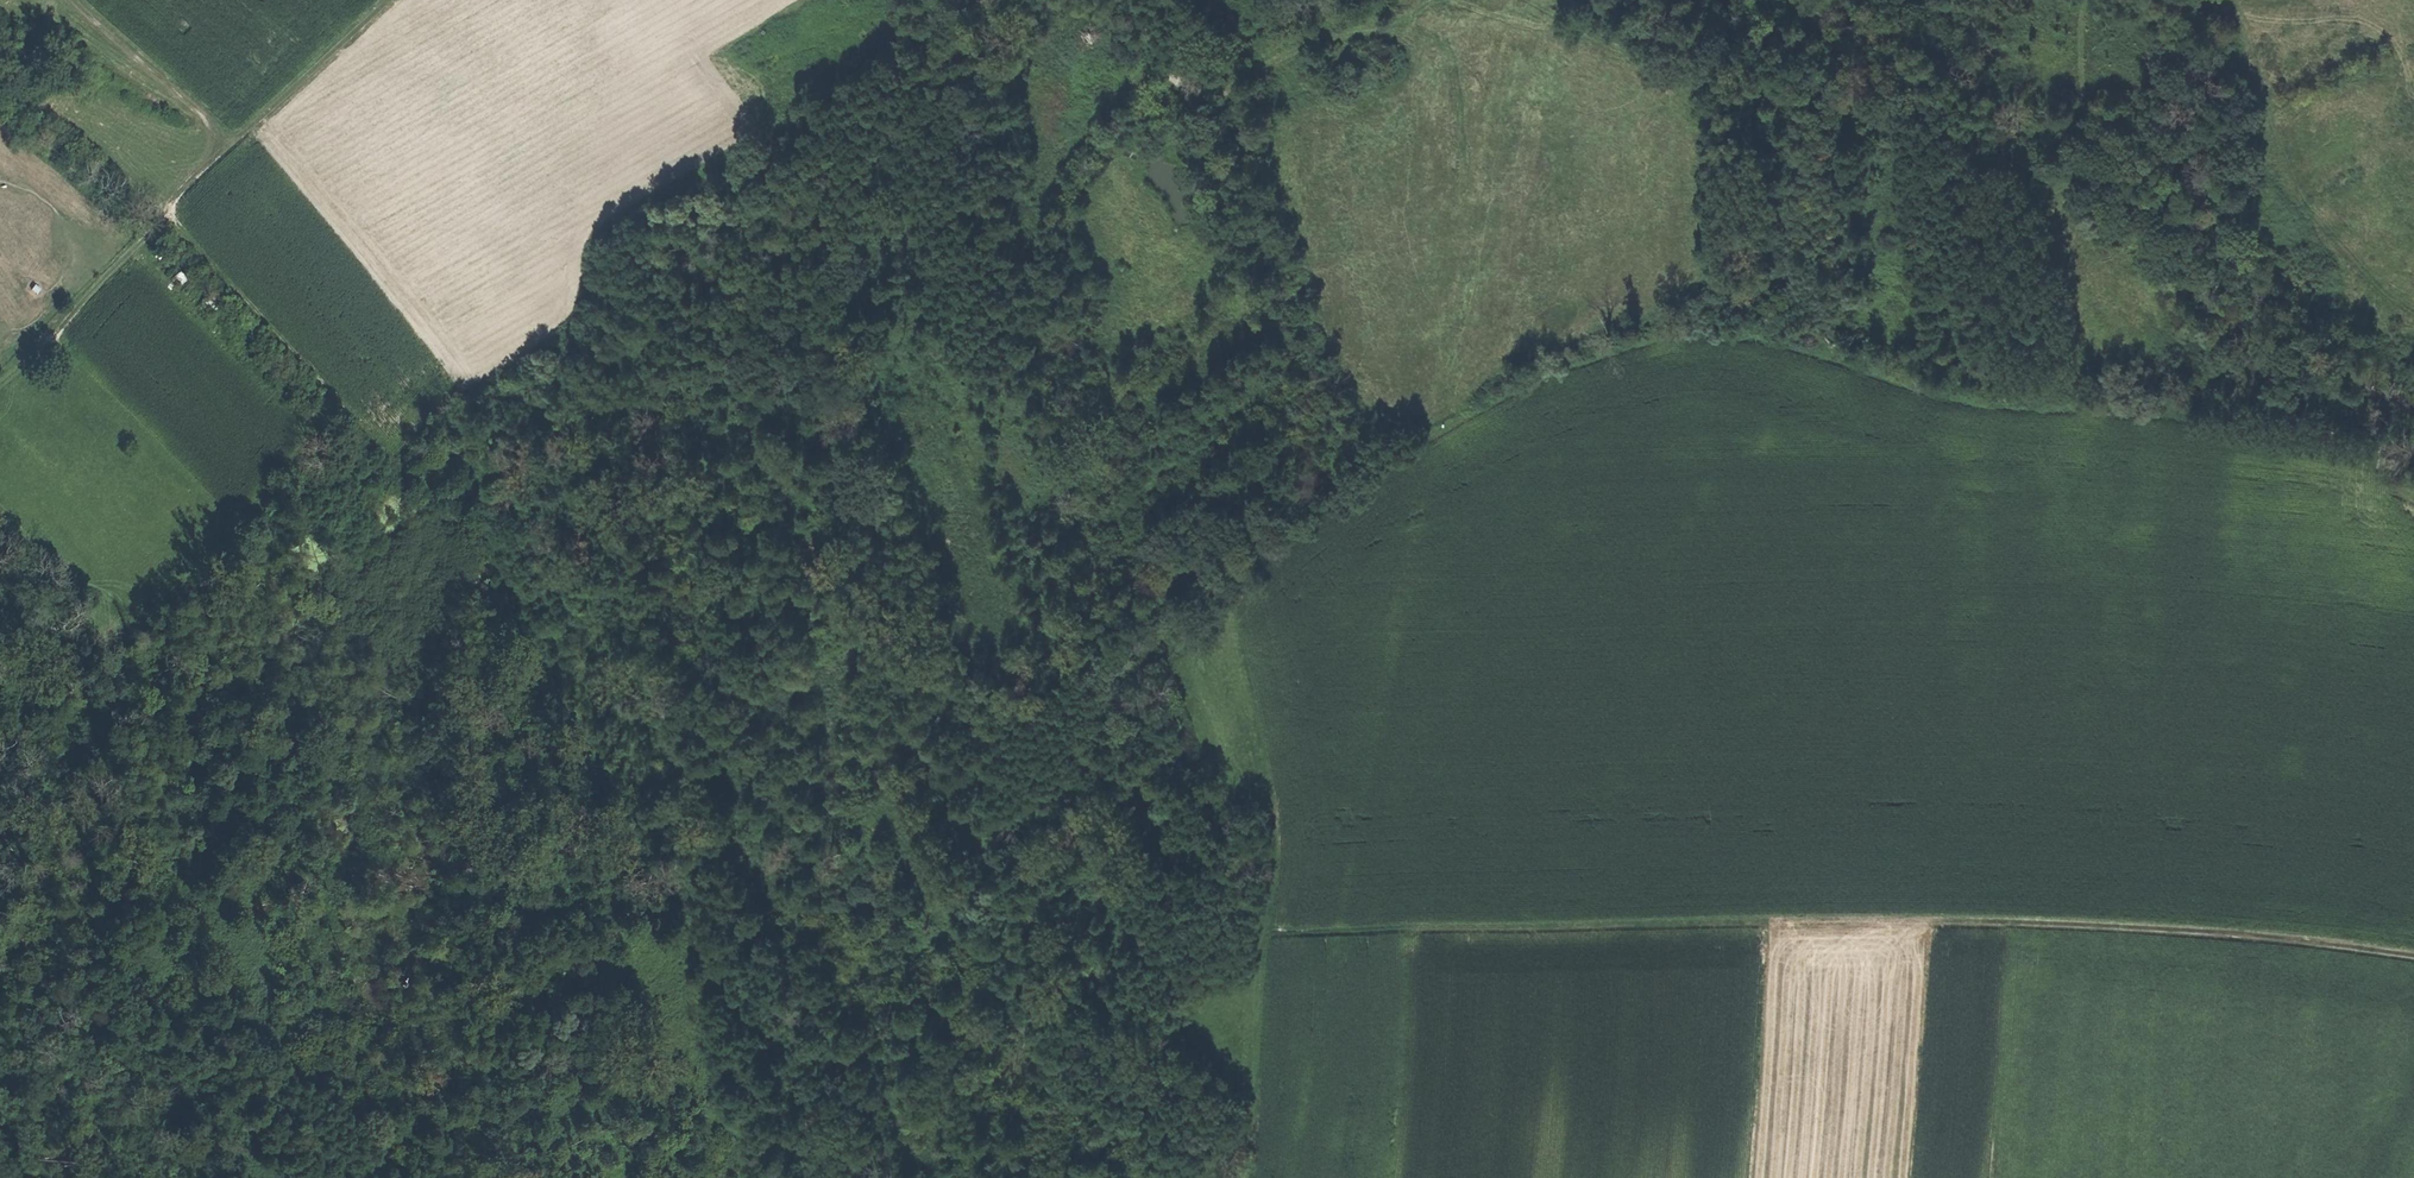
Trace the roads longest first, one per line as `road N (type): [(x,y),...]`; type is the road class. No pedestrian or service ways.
road 1 (track): [(1154,59),(1187,88),(1214,95),(1276,61),(1365,34),(1541,34),(1739,88),(1897,110),(1932,128),(2012,204),(2039,209),(2061,197),(2077,151),(2089,0)]
road 2 (track): [(1304,931),(1823,916),(2130,921),(2413,956)]
road 3 (track): [(1154,59),(1084,142),(1036,239),(1044,373),(1010,399),(963,408)]
road 4 (track): [(392,0),(236,142),(76,0)]
road 5 (track): [(236,142),(0,386)]

